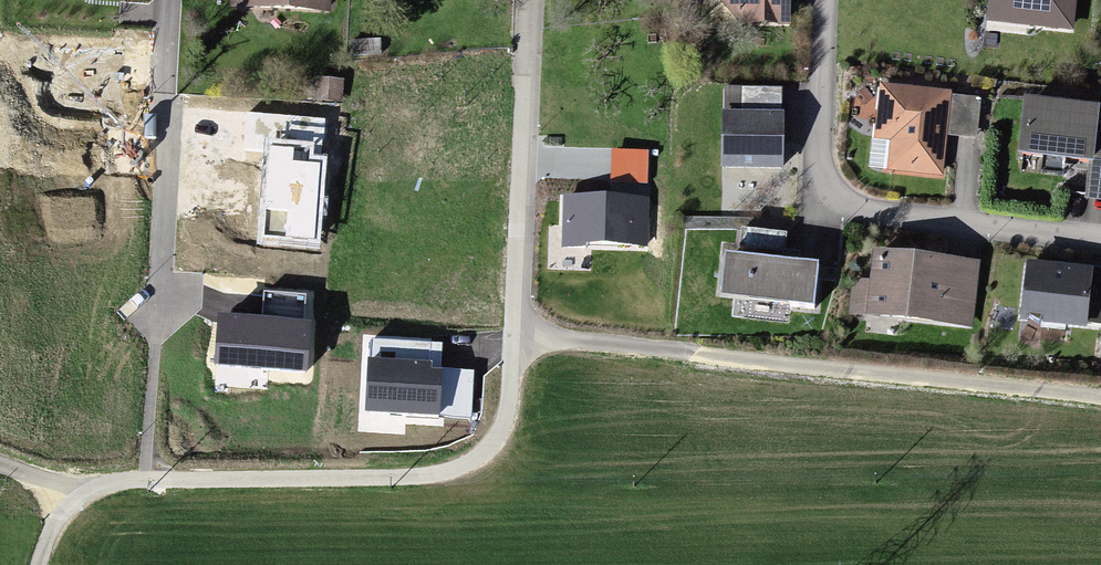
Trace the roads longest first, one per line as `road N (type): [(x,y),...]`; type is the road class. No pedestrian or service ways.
road 1 (track): [(37,564),(81,493),(107,483),(452,470),(500,434),(513,336),(1100,400)]
road 2 (residential): [(1100,241),(814,203),(824,0)]
road 3 (residential): [(155,342),(172,0)]
road 4 (residential): [(513,336),(527,0)]

